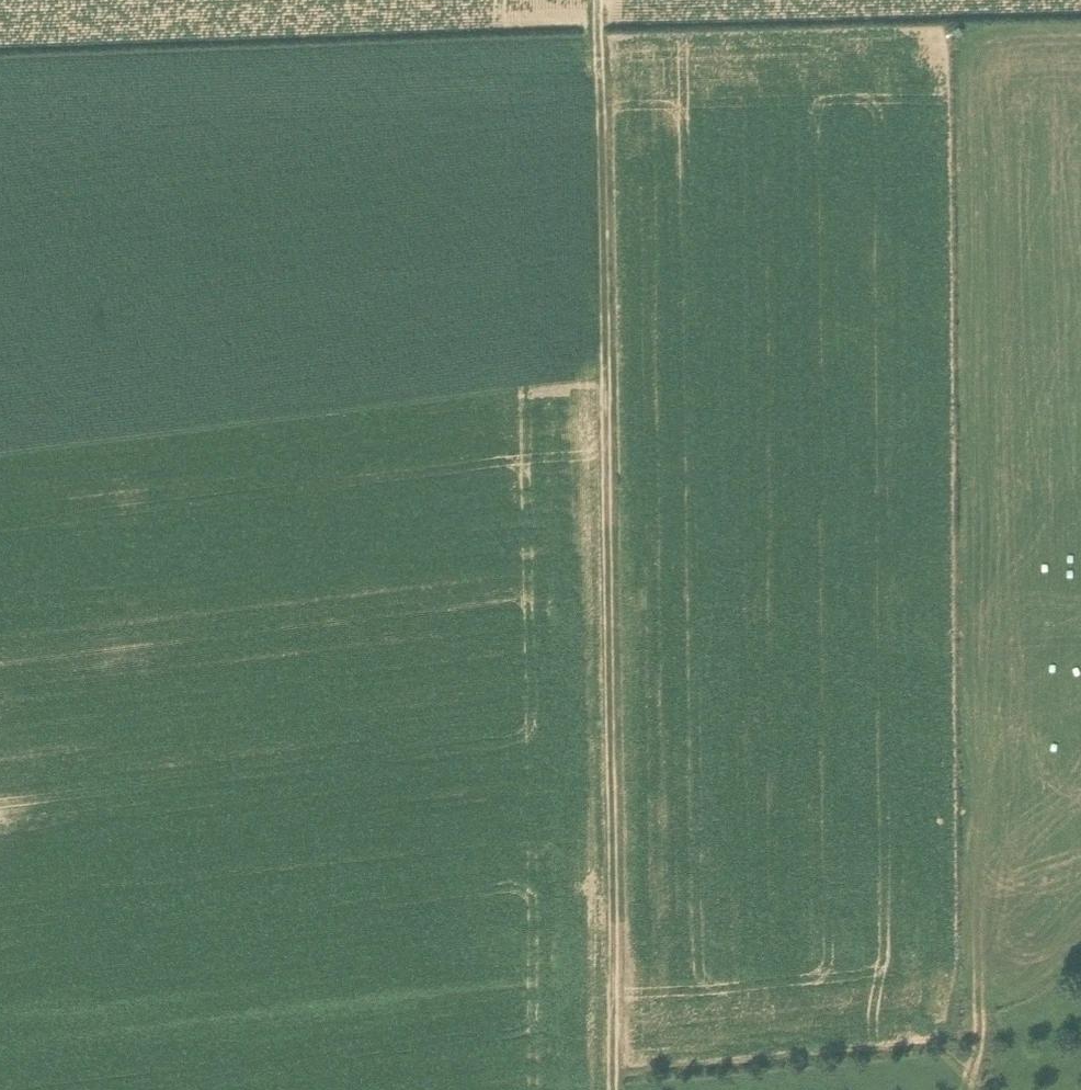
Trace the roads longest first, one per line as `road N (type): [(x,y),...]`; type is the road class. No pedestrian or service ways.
road 1 (track): [(613,1073),(596,0)]

